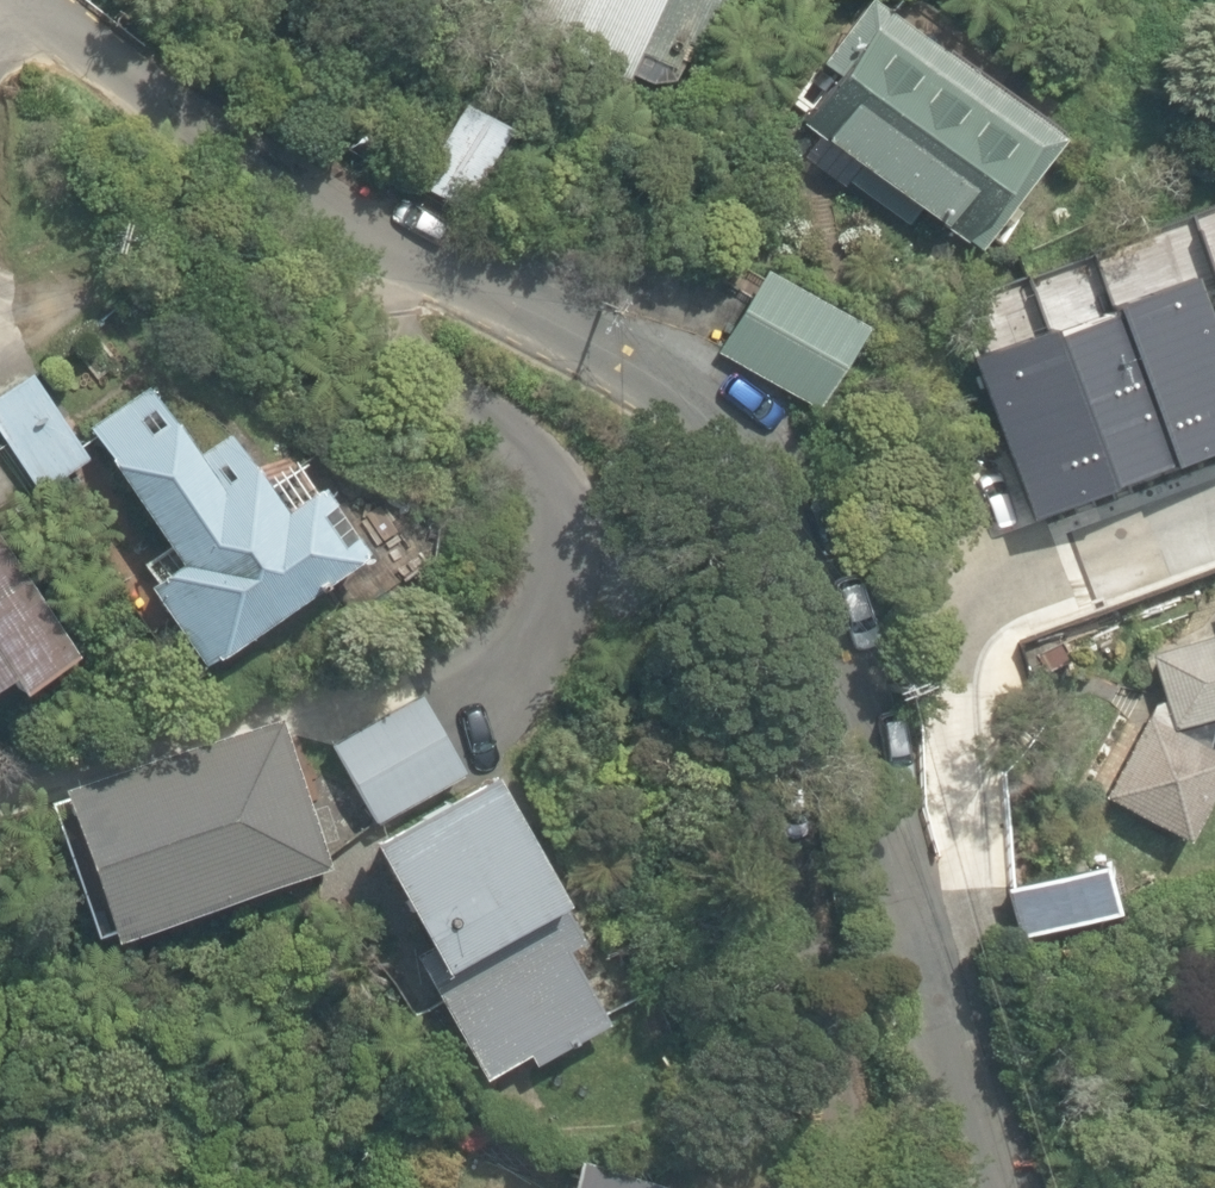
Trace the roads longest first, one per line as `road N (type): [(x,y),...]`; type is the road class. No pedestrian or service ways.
road 1 (residential): [(928,936),(909,766),(880,644),(827,512),(726,386),(170,145),(0,24)]
road 2 (residential): [(928,936),(1014,565),(1214,495)]
road 3 (residential): [(1024,1187),(974,1090),(928,936)]

